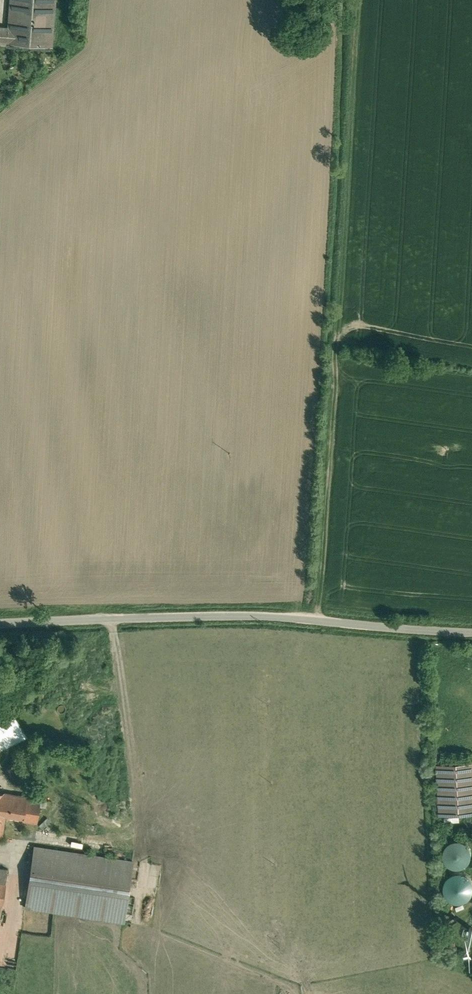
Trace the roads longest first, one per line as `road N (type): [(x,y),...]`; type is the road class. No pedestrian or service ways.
road 1 (unclassified): [(0,624),(273,619),(471,634)]

